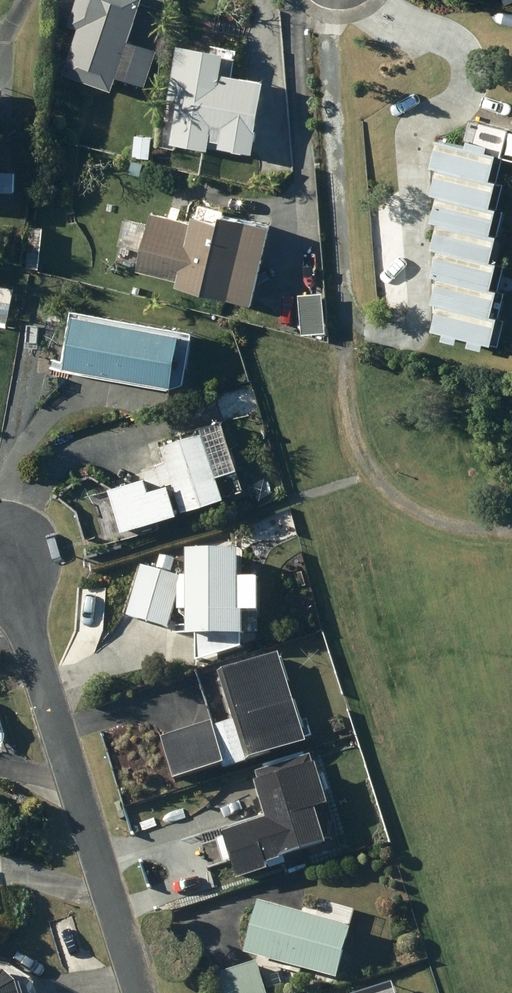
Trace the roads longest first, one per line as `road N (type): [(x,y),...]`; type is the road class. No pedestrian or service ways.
road 1 (residential): [(140,992),(5,557)]

